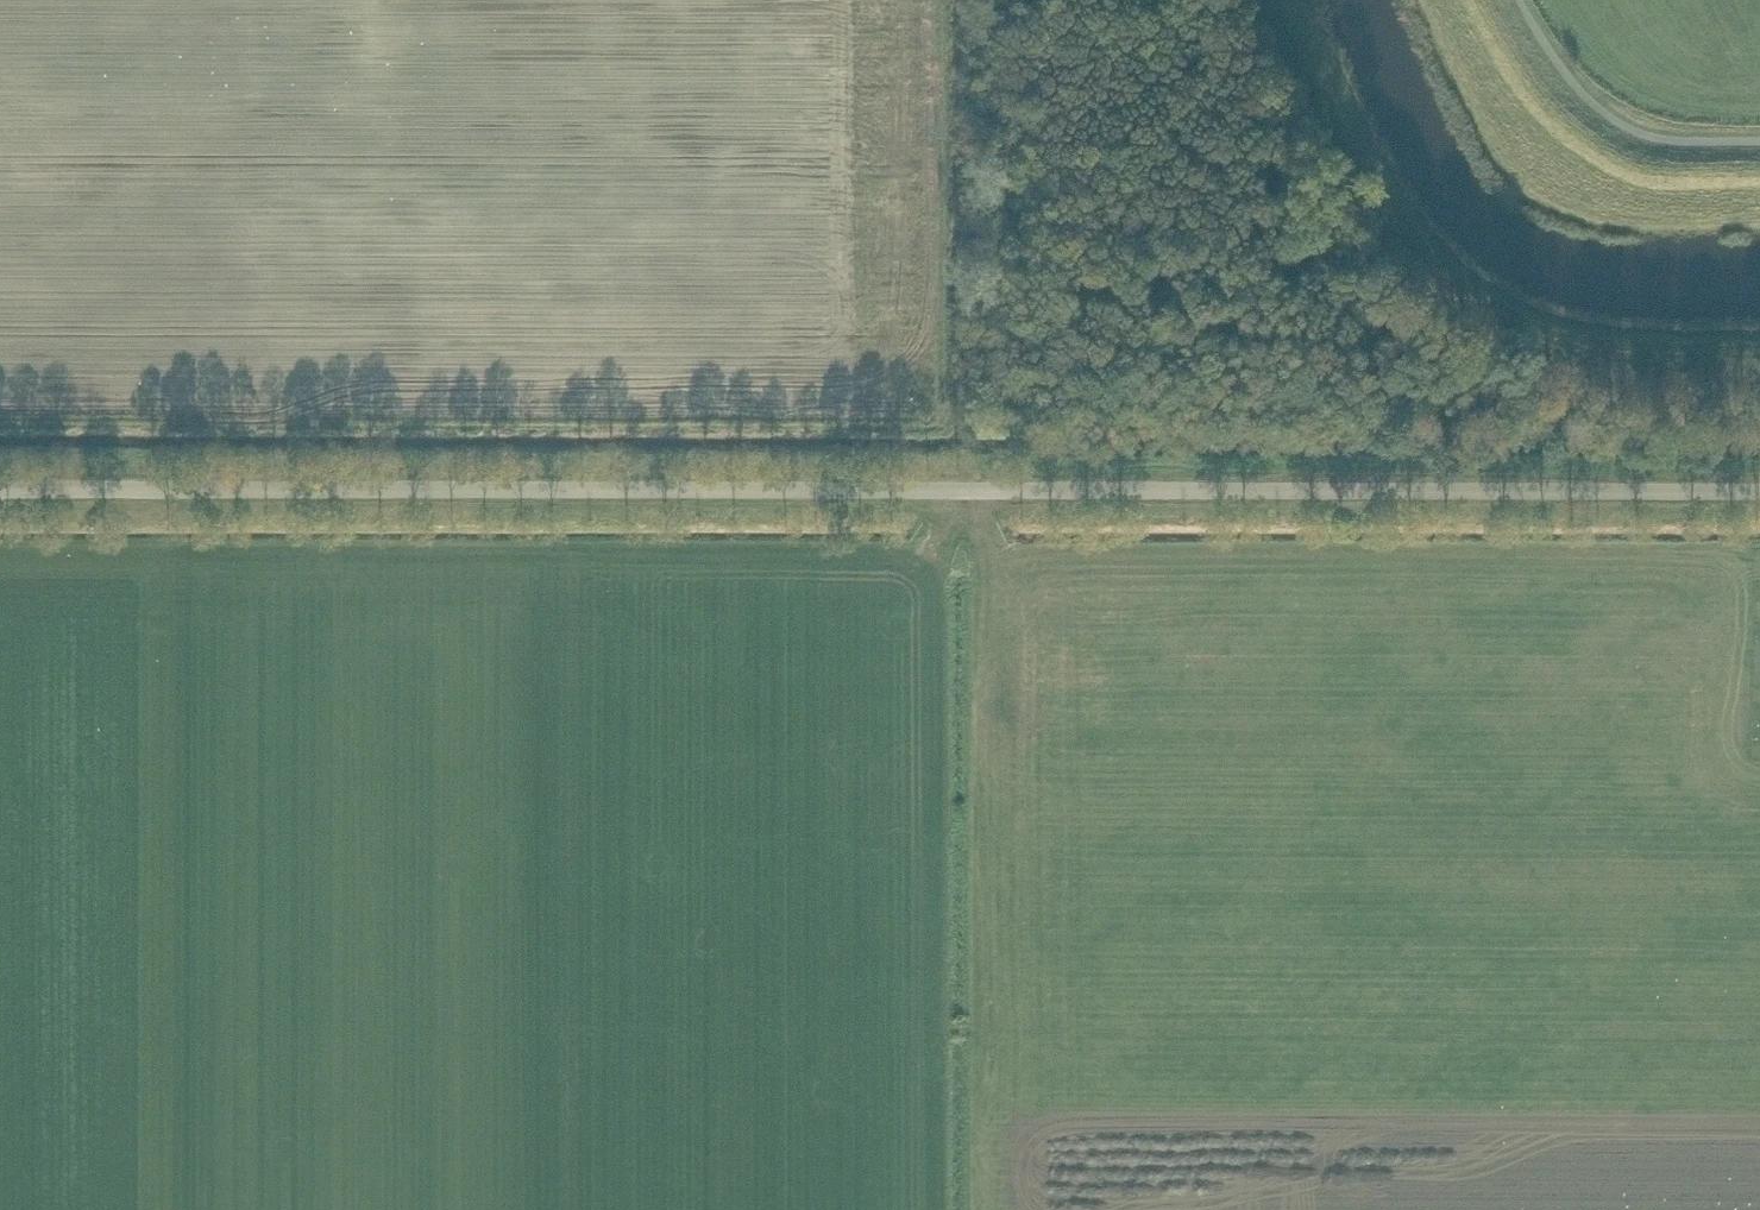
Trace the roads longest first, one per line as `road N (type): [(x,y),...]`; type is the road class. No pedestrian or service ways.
road 1 (unclassified): [(0,488),(1759,491)]
road 2 (track): [(1282,0),(1337,126),(1433,288),(1543,343),(1759,345)]

